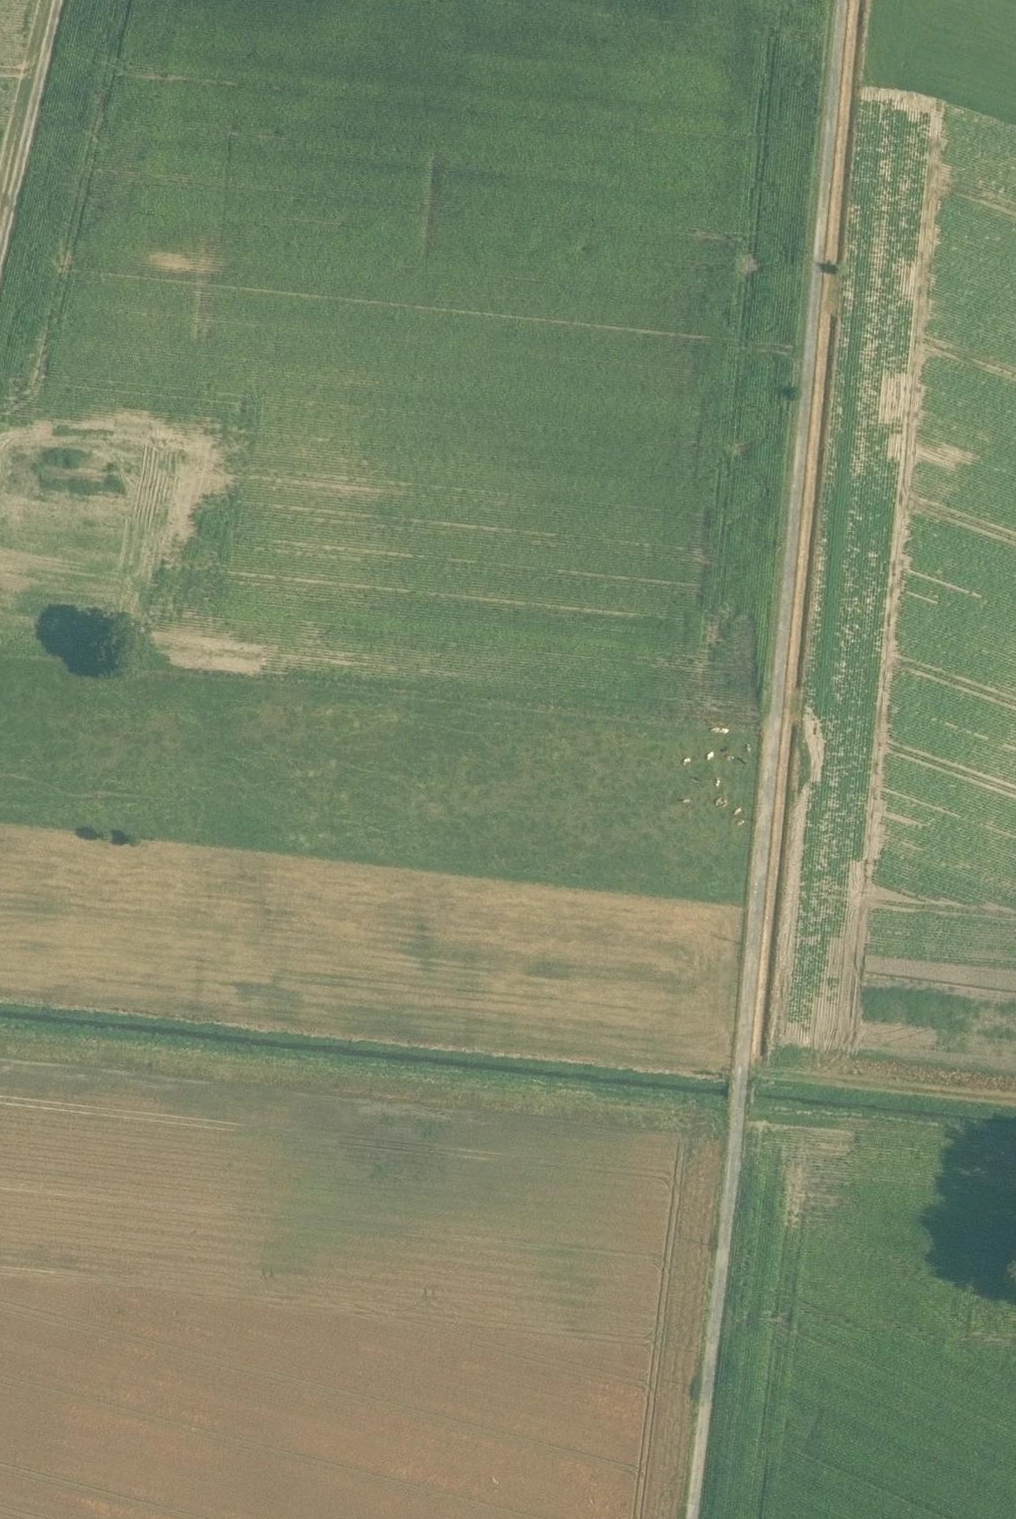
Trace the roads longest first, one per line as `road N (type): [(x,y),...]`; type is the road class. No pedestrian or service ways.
road 1 (track): [(691,1518),(759,937),(842,0)]

